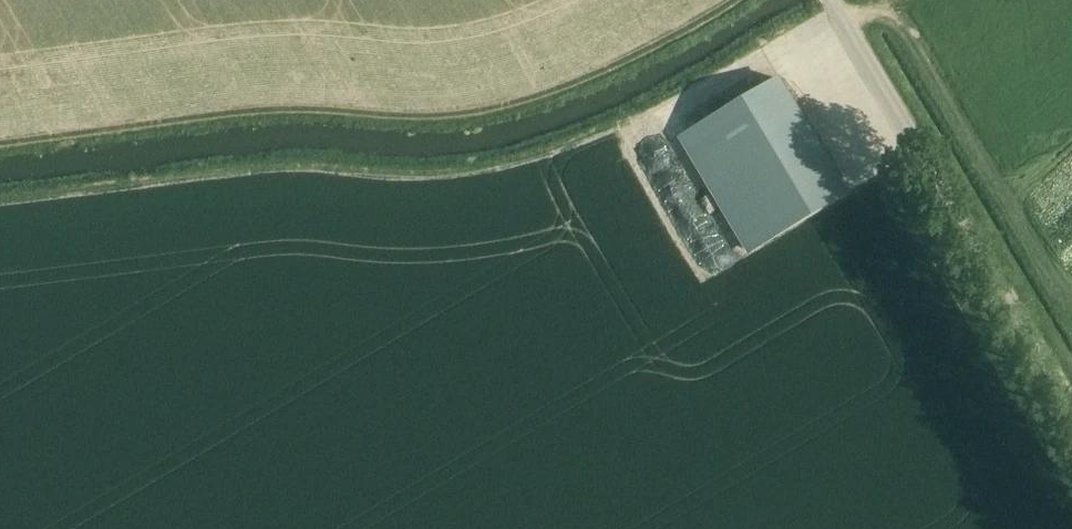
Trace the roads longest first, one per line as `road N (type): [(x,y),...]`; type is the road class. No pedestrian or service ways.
road 1 (unclassified): [(1071,410),(826,0)]

